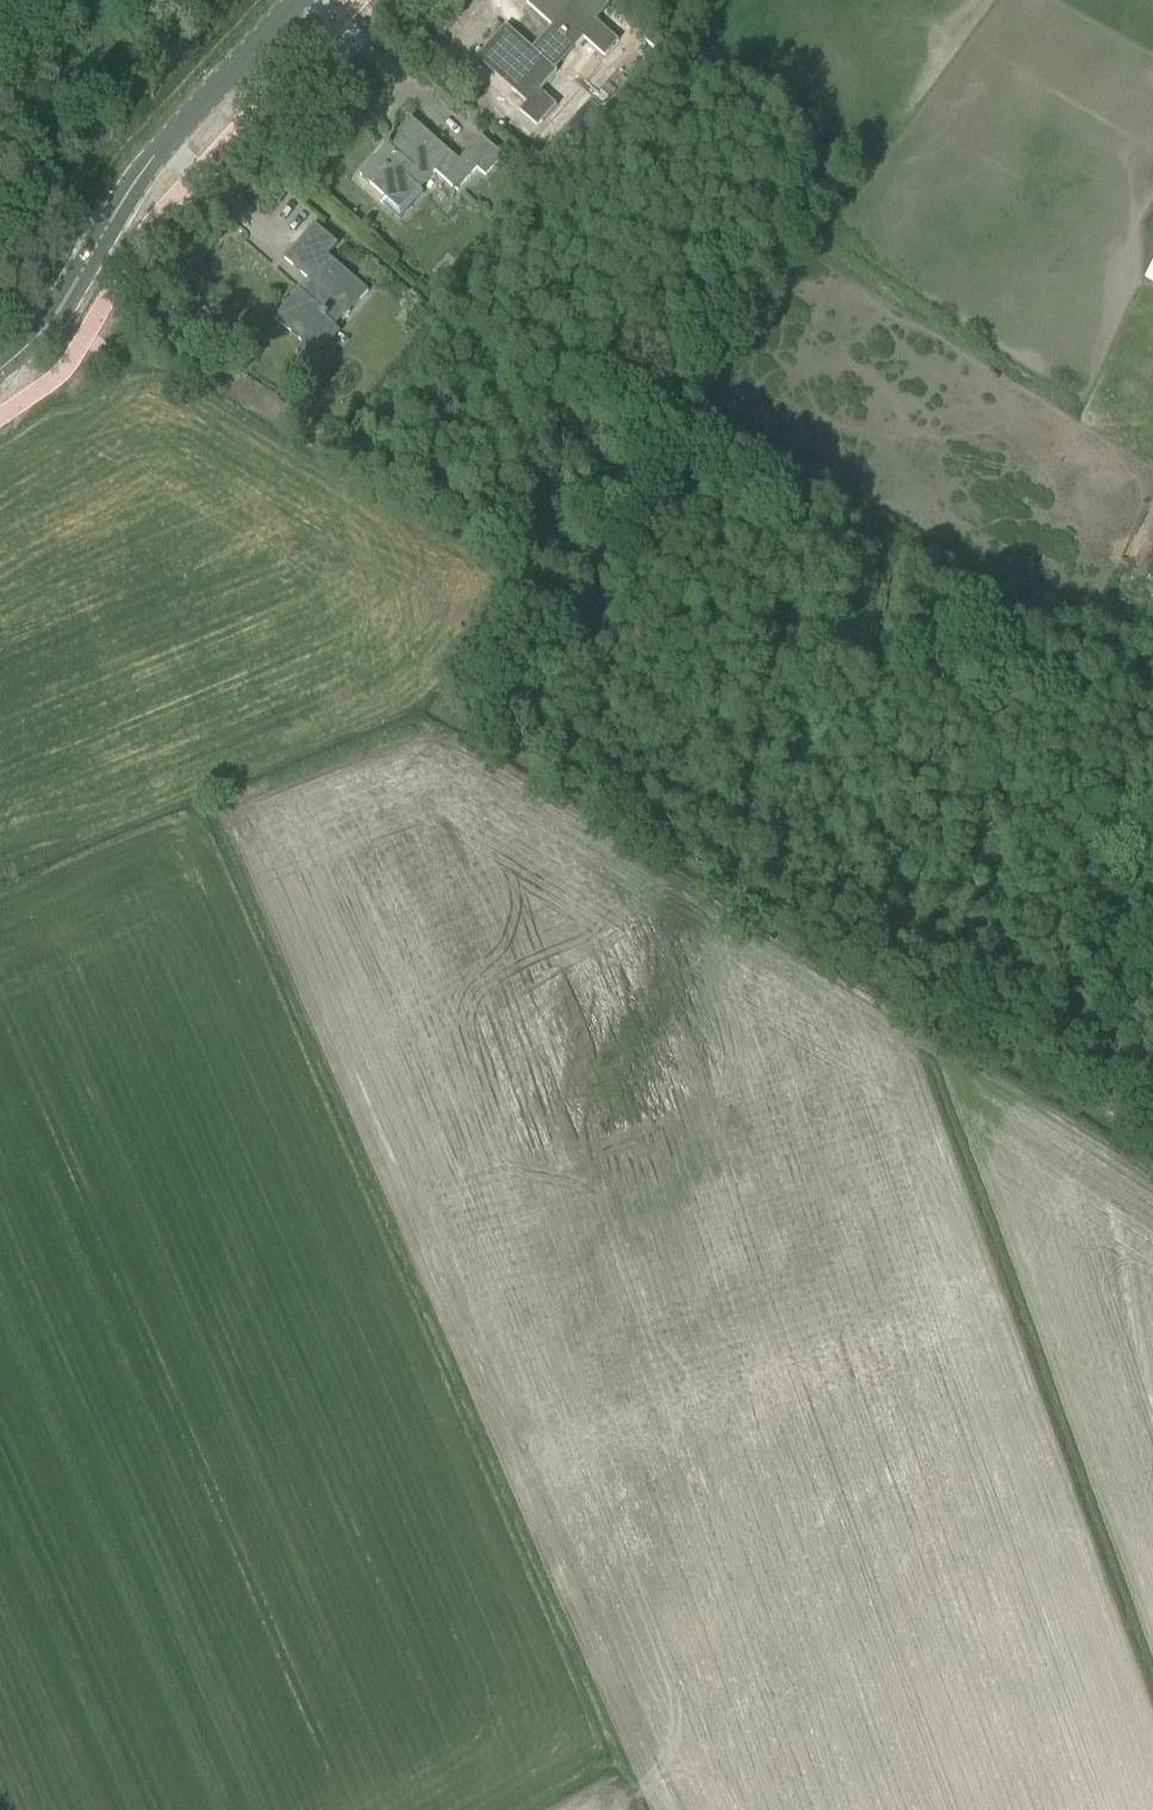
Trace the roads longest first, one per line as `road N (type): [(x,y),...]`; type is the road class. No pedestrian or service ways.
road 1 (tertiary): [(76,275),(138,182),(296,0)]
road 2 (unclassified): [(76,275),(30,124),(0,62)]

